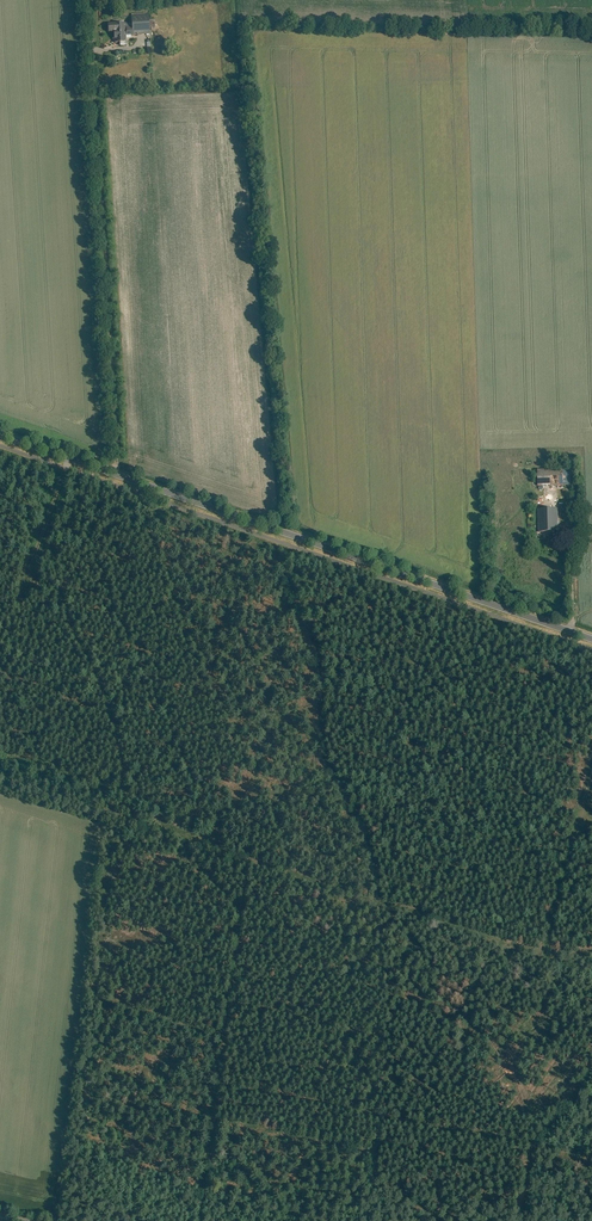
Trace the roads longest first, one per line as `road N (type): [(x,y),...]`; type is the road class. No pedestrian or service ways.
road 1 (tertiary): [(0,432),(591,635)]

